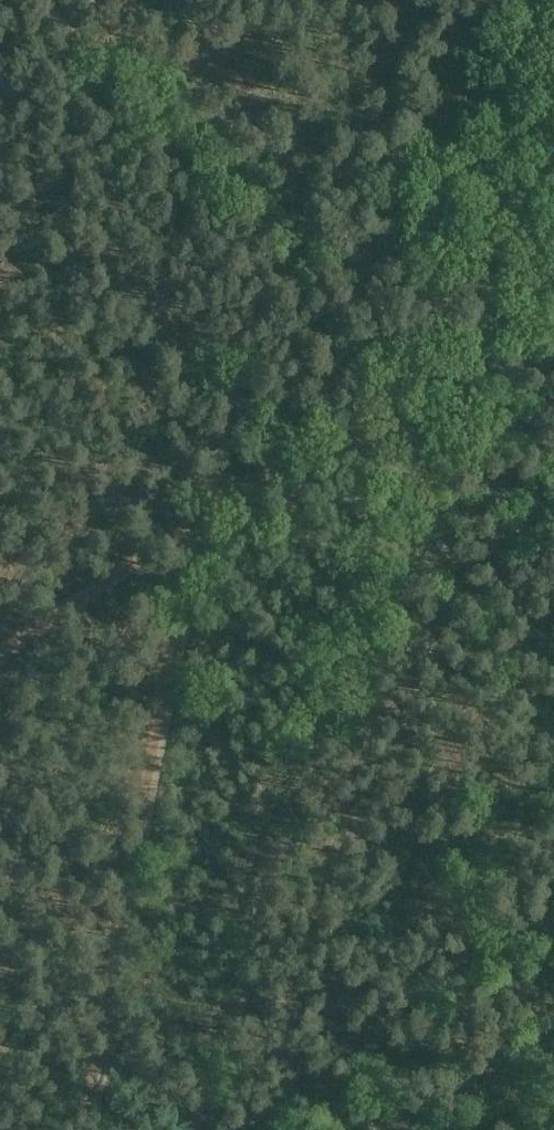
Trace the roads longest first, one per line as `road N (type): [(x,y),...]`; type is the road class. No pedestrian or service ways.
road 1 (track): [(209,513),(175,647),(82,1129)]
road 2 (track): [(553,236),(493,310),(209,513)]
road 3 (track): [(281,461),(0,164)]
road 4 (track): [(0,656),(209,513)]

